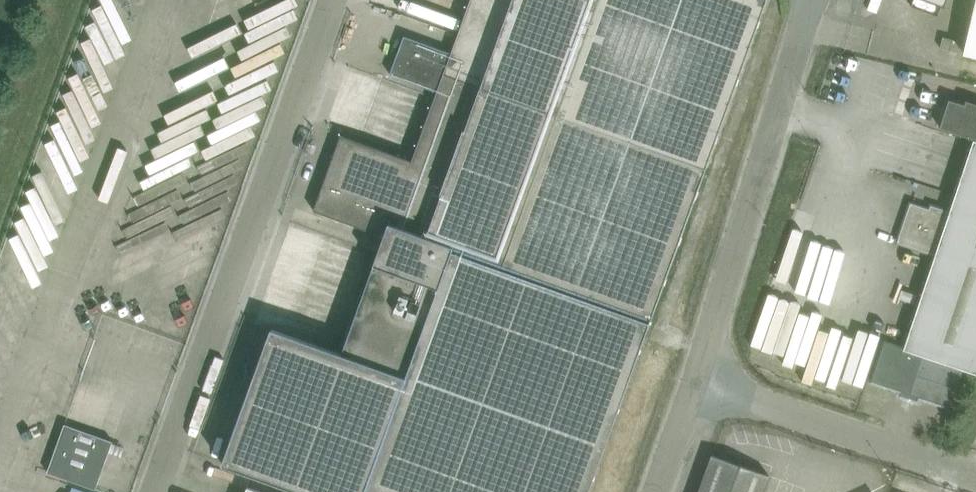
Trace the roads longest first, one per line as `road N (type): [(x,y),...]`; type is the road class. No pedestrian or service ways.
road 1 (unclassified): [(152,491),(331,0)]
road 2 (unclassified): [(697,378),(813,0)]
road 3 (unclassified): [(975,475),(697,378)]
road 4 (unclassified): [(656,491),(697,378)]

